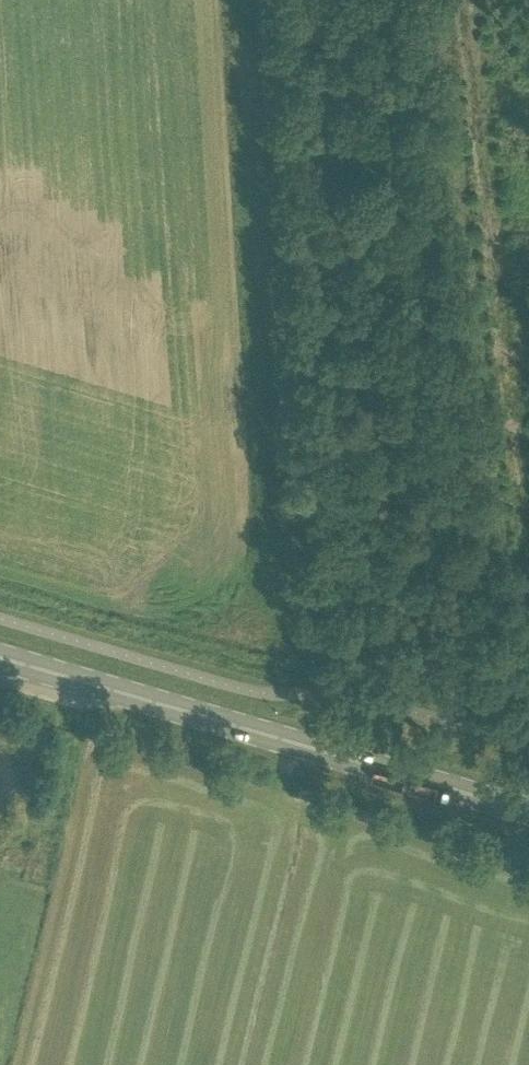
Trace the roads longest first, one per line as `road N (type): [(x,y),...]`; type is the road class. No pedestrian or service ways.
road 1 (secondary): [(528,816),(0,661)]

